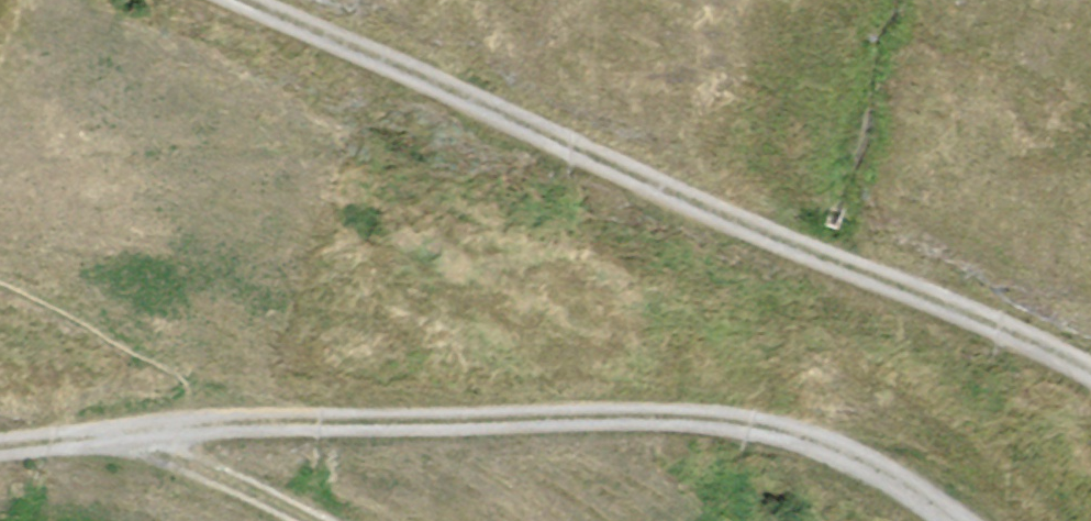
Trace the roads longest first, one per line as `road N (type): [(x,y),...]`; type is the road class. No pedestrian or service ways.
road 1 (track): [(946,520),(822,446),(625,413),(0,455)]
road 2 (track): [(219,0),(1090,380)]

